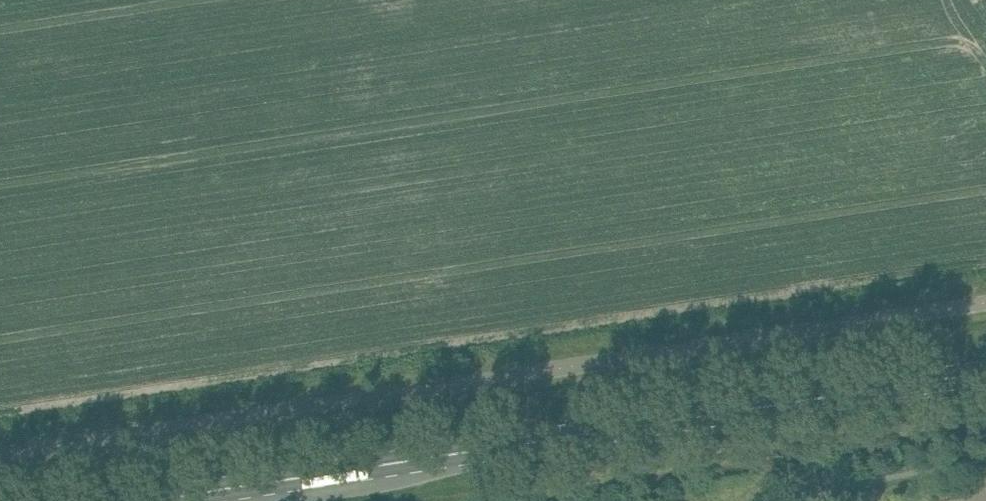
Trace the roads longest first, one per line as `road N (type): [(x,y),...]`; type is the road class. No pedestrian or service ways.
road 1 (primary): [(985,371),(143,500)]

